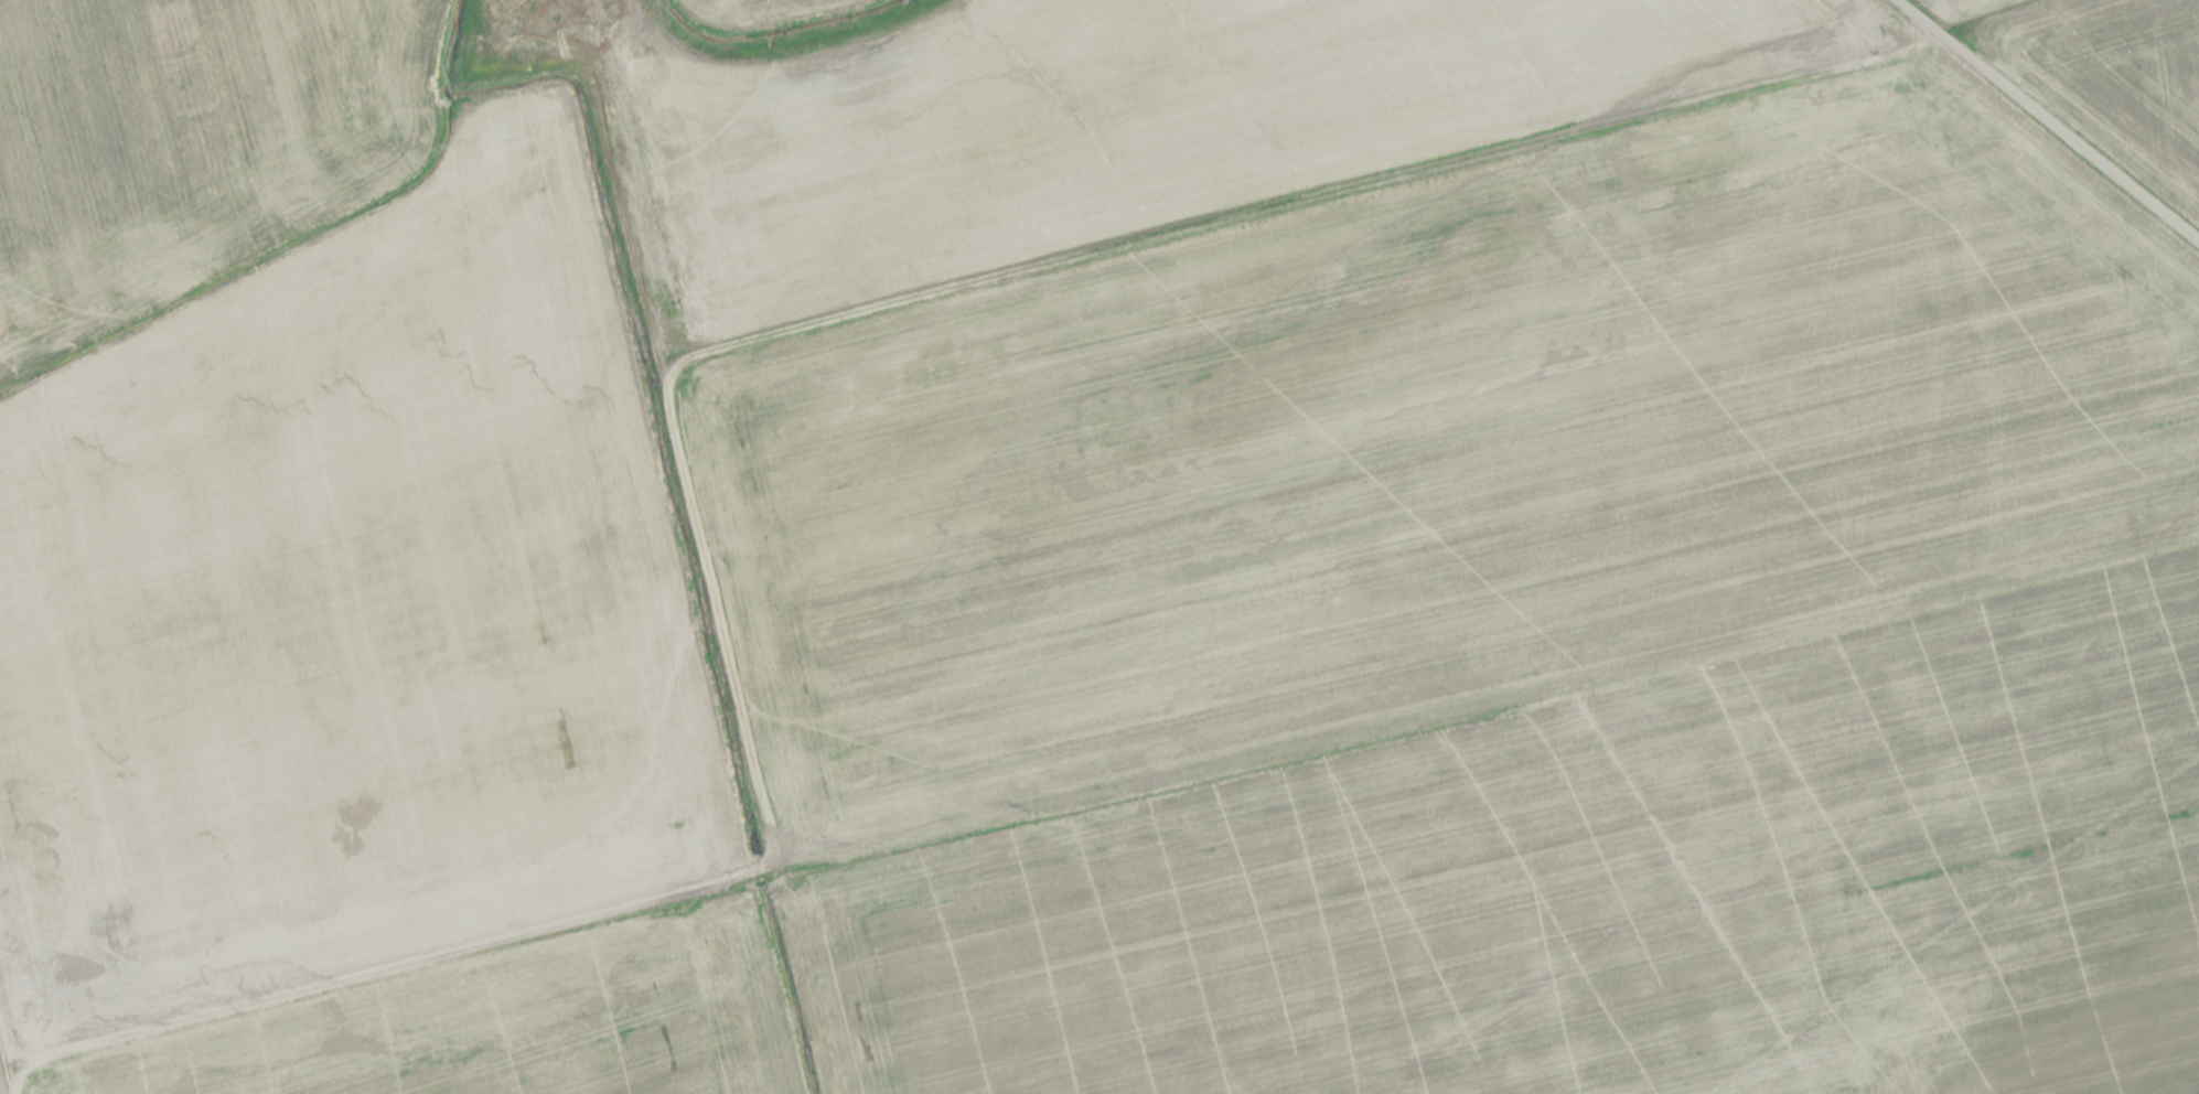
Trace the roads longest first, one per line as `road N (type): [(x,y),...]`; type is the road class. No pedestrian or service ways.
road 1 (residential): [(2198,240),(1894,0)]

